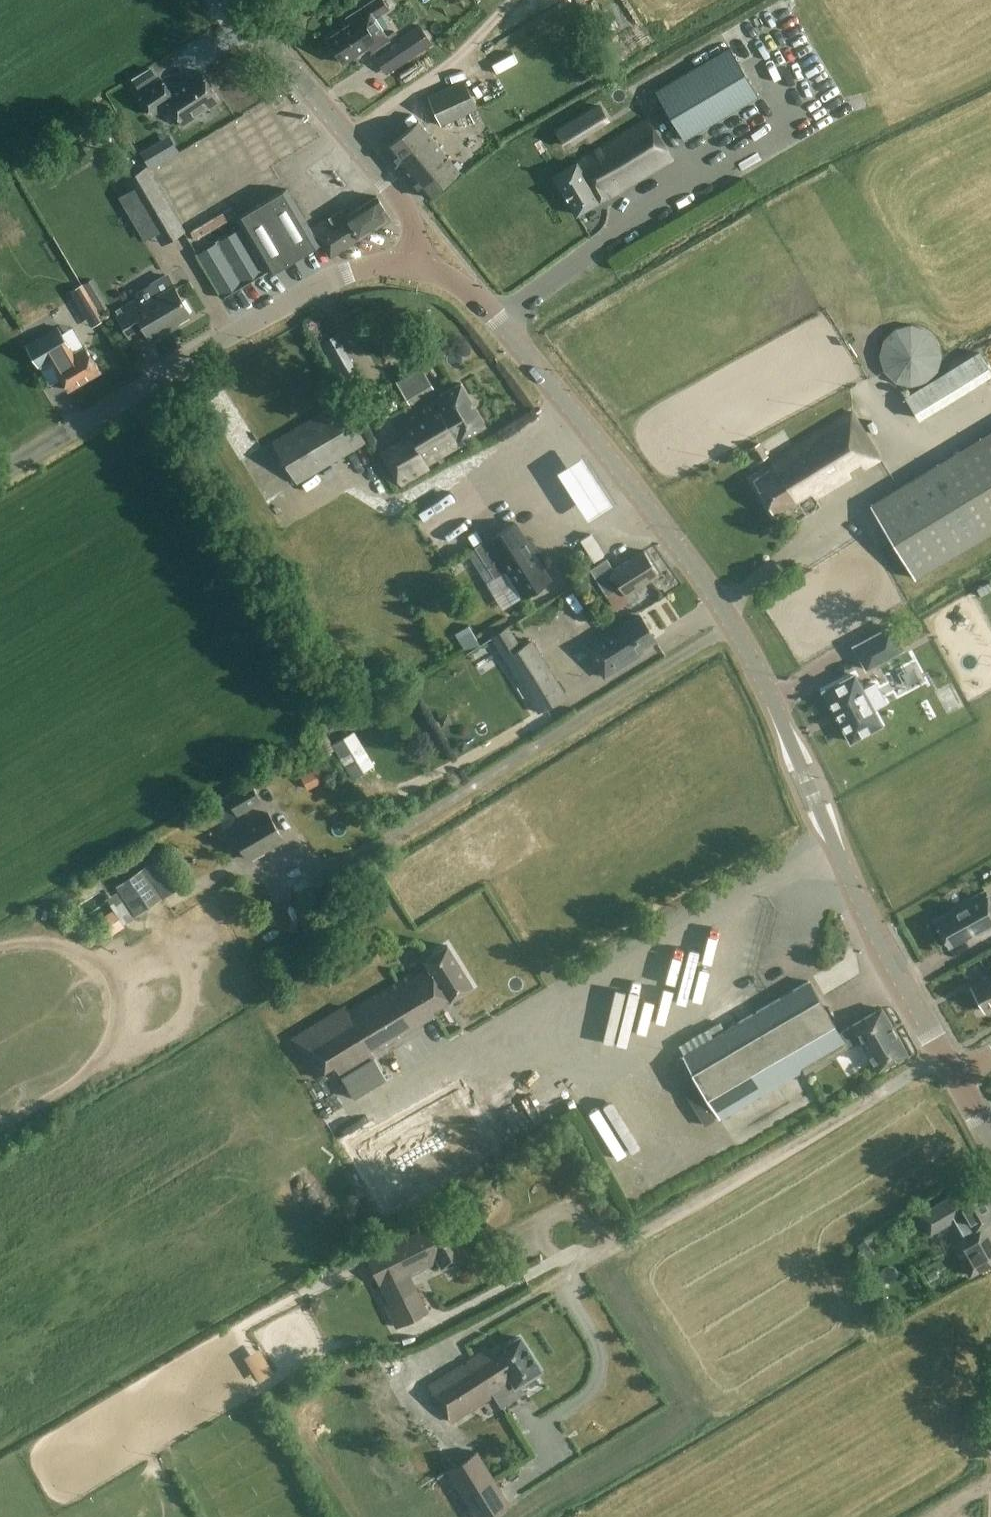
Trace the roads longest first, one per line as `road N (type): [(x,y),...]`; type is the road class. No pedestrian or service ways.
road 1 (tertiary): [(955,1074),(871,926),(717,603),(477,297),(433,270),(408,265)]
road 2 (tertiary): [(0,473),(335,276),(408,265)]
road 3 (tertiary): [(408,265),(409,211),(221,0)]

